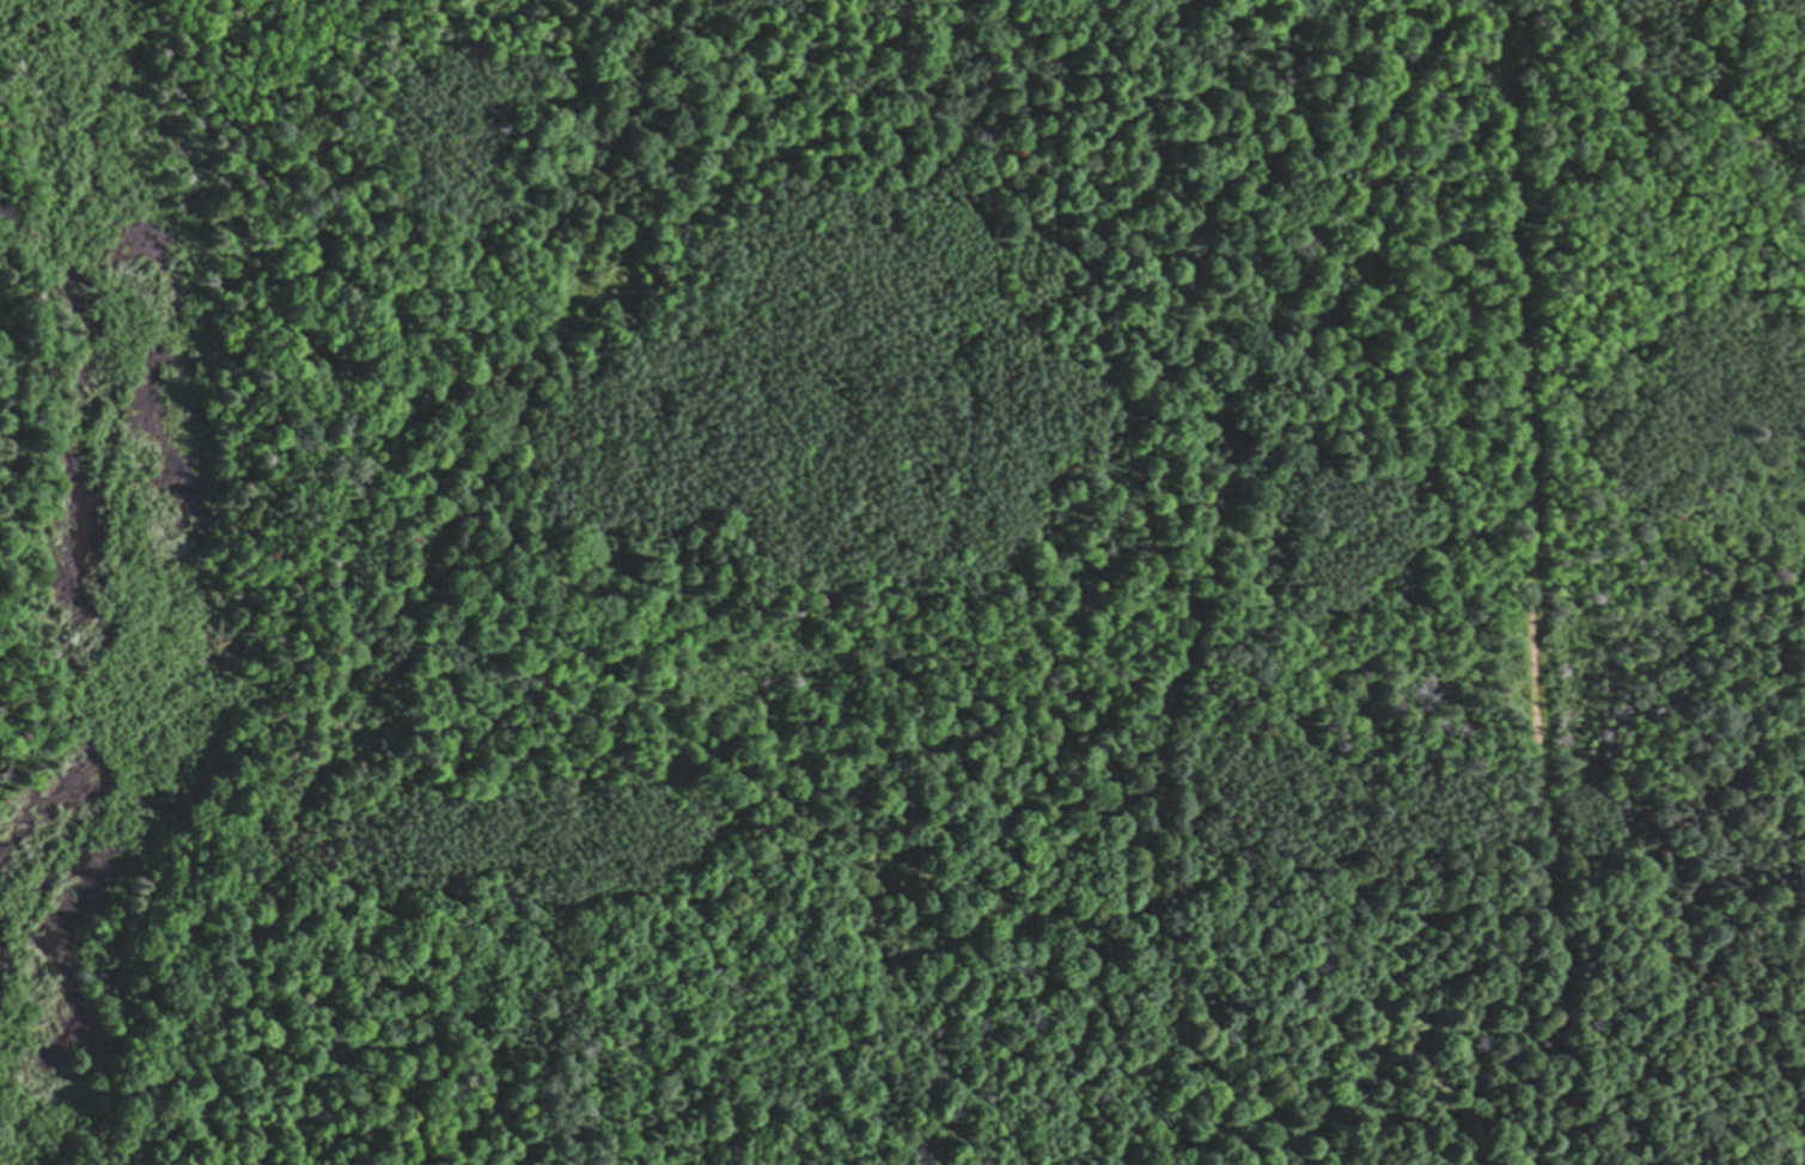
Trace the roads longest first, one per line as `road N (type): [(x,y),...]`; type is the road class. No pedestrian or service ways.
road 1 (track): [(1551,1164),(1498,0)]

